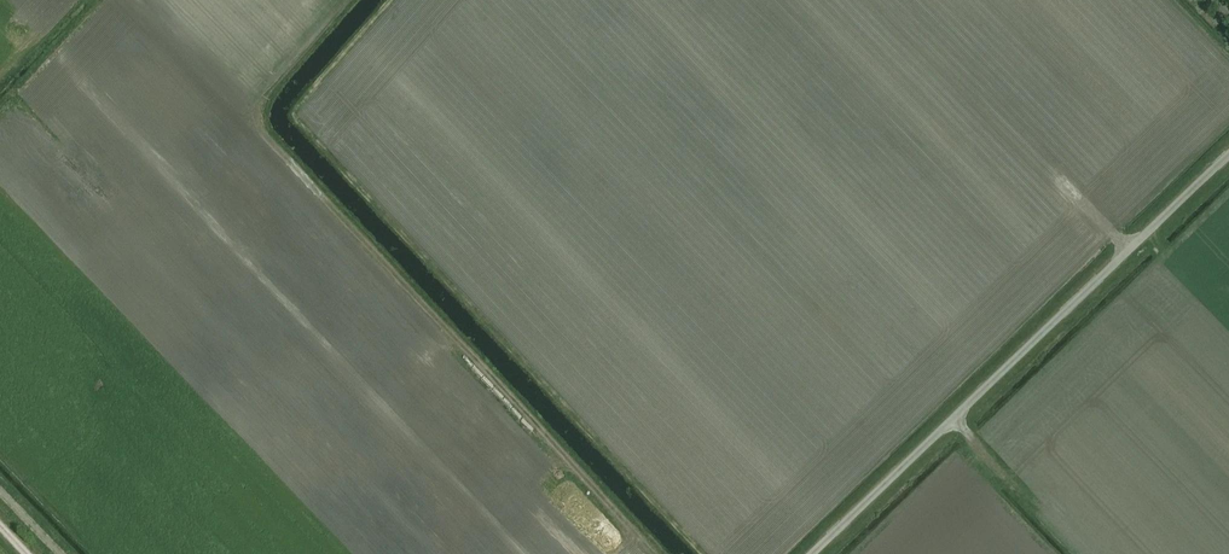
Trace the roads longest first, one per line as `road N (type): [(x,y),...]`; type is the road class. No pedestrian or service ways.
road 1 (unclassified): [(817,553),(1228,159)]

